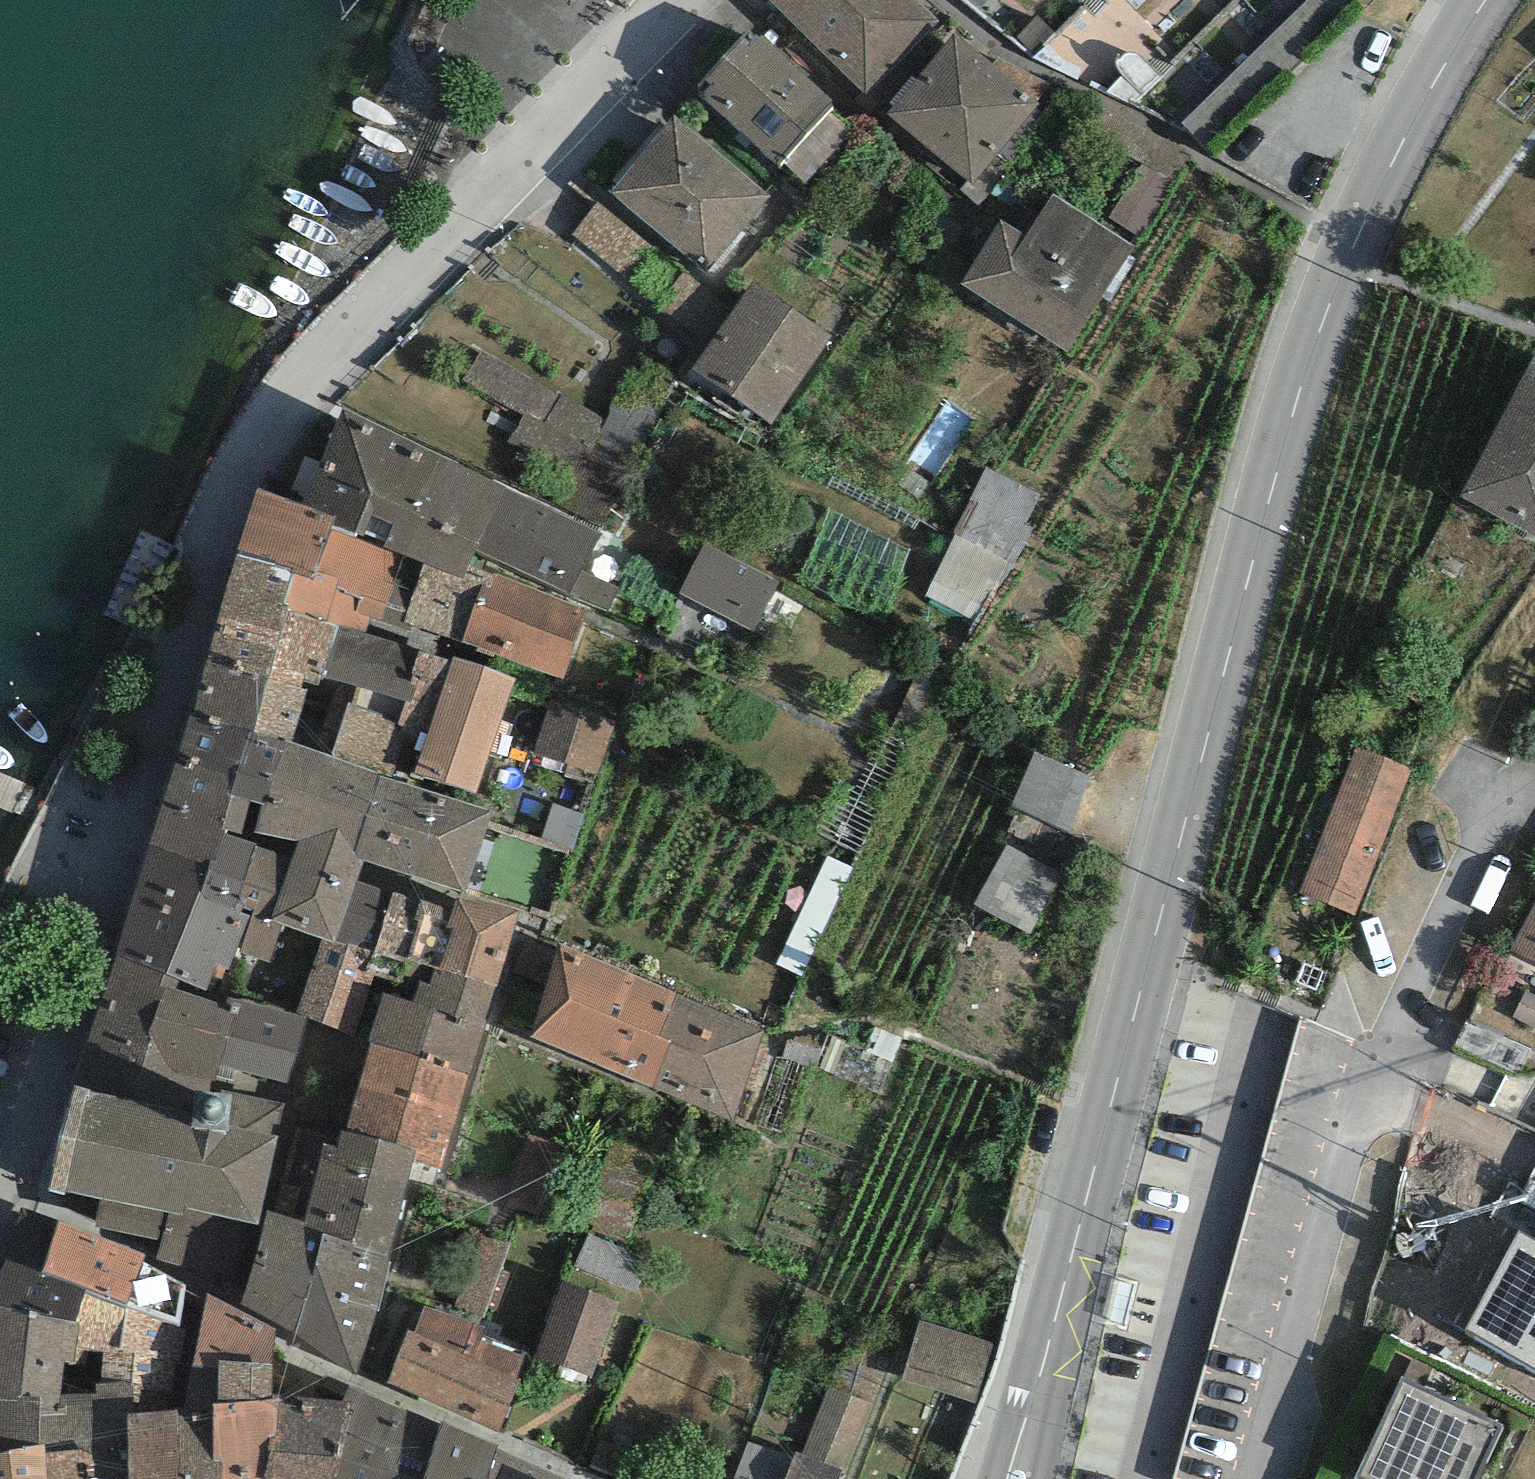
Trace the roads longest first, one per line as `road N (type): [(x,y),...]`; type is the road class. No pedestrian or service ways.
road 1 (tertiary): [(1485,0),(1347,236),(1281,428),(1013,1478)]
road 2 (residential): [(678,0),(292,406),(229,516),(136,825),(0,1187)]
road 3 (residential): [(1256,1478),(1357,1104),(1504,785)]

